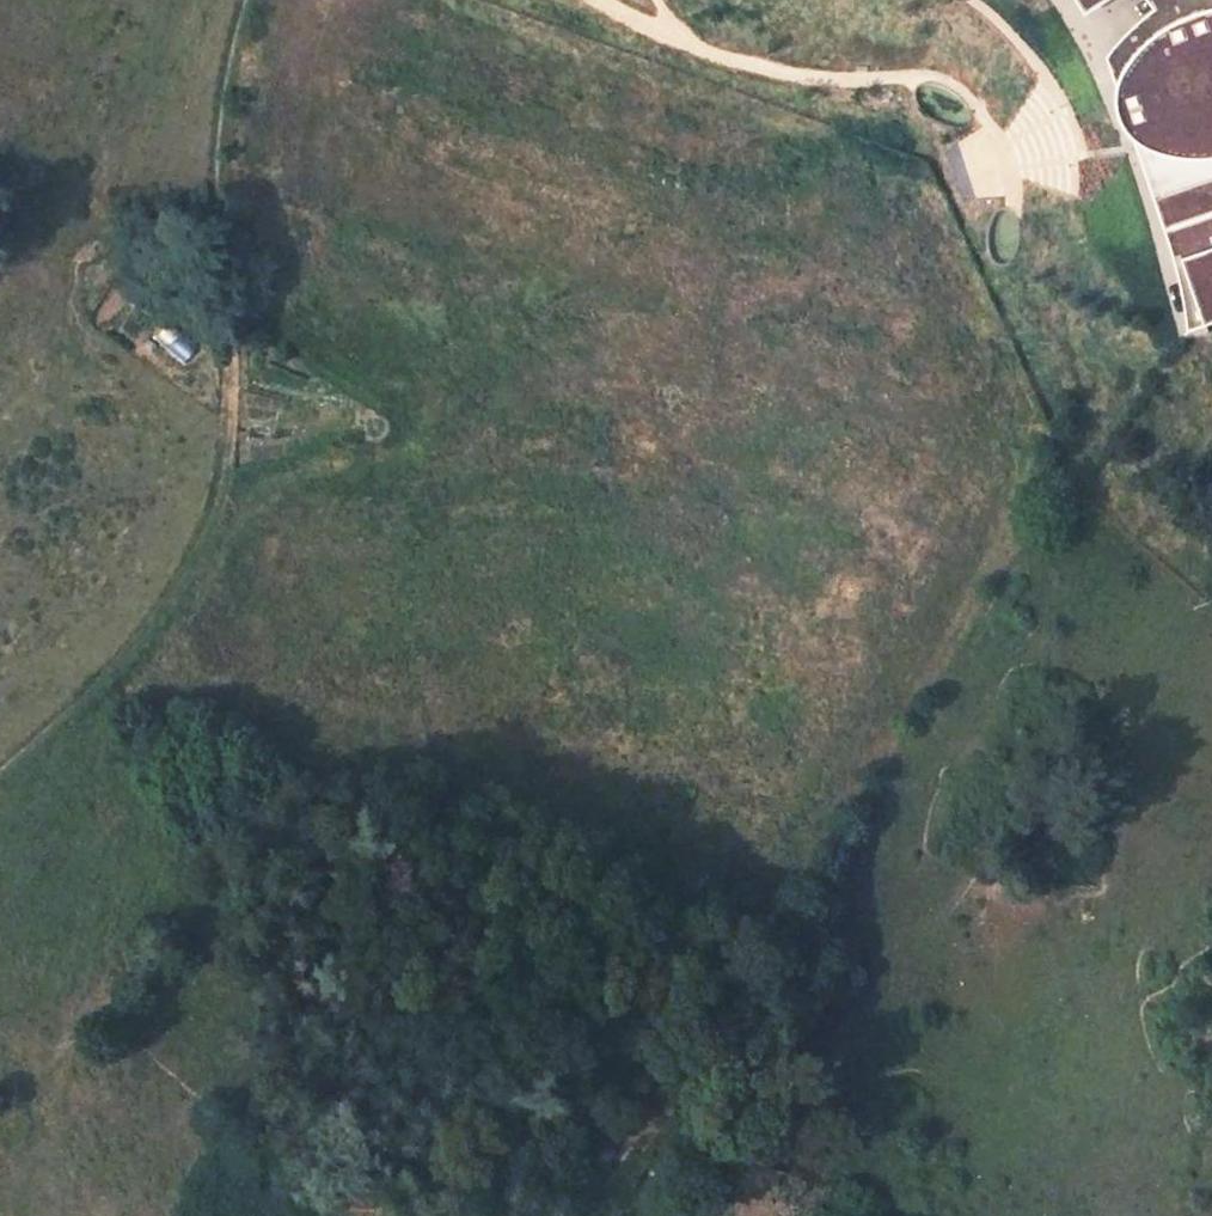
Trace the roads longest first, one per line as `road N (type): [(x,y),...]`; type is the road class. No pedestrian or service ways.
road 1 (track): [(0,770),(118,661),(172,593),(213,513),(227,450),(232,323),(218,177),(223,98),(248,0)]

